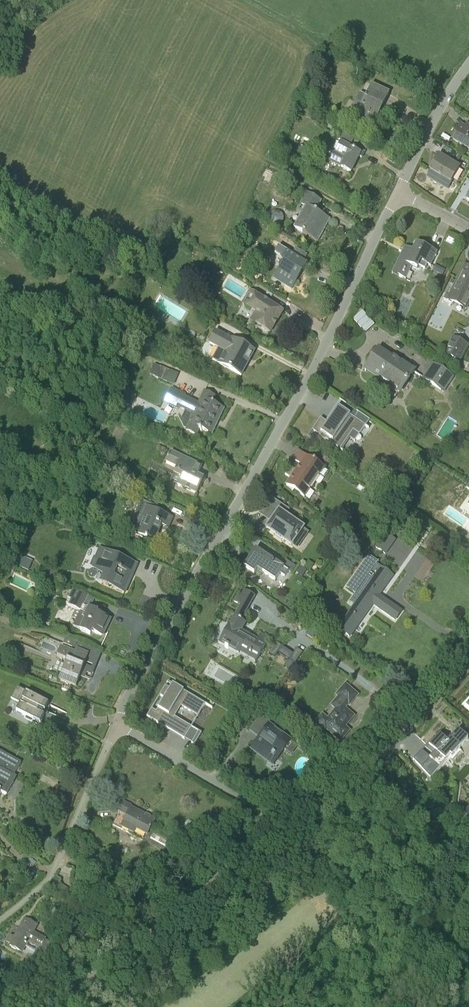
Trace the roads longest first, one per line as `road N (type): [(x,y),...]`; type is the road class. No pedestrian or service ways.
road 1 (residential): [(119,727),(302,393),(399,193)]
road 2 (residential): [(40,1006),(89,980),(284,824)]
road 3 (residential): [(119,727),(35,893),(0,920)]
road 4 (residential): [(284,824),(119,727)]
road 5 (residential): [(411,725),(263,613)]
road 6 (residential): [(284,824),(411,725)]
road 7 (residential): [(399,193),(468,65)]

